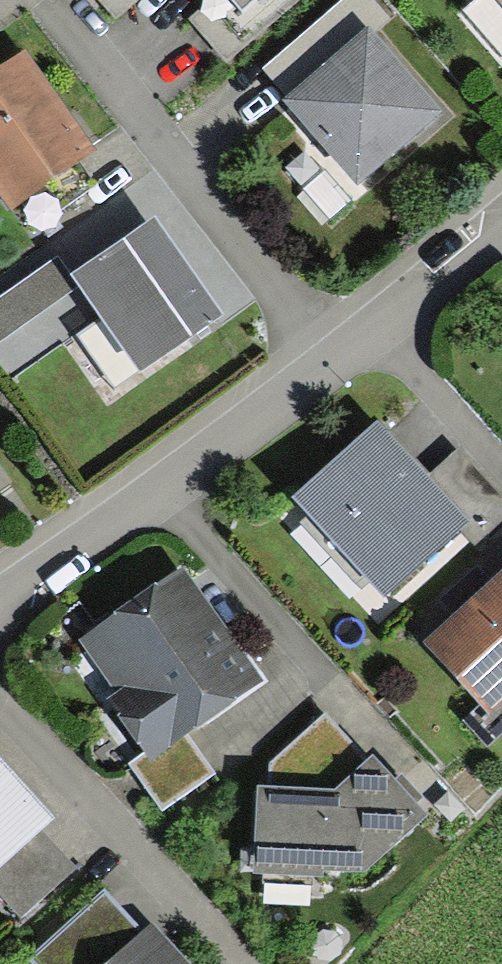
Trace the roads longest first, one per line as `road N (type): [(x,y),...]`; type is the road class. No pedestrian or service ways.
road 1 (residential): [(501,214),(366,330),(0,603)]

